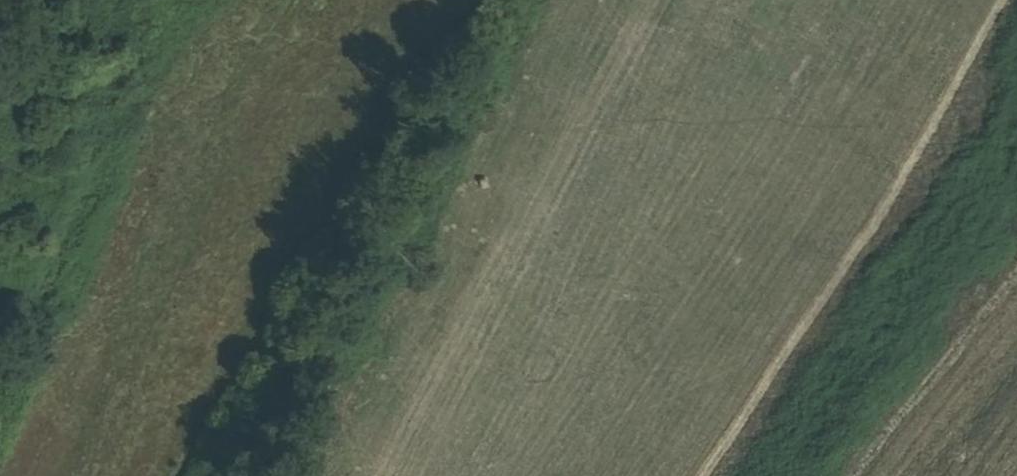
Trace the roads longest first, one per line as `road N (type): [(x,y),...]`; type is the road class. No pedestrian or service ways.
road 1 (track): [(182,475),(425,75),(481,0)]

